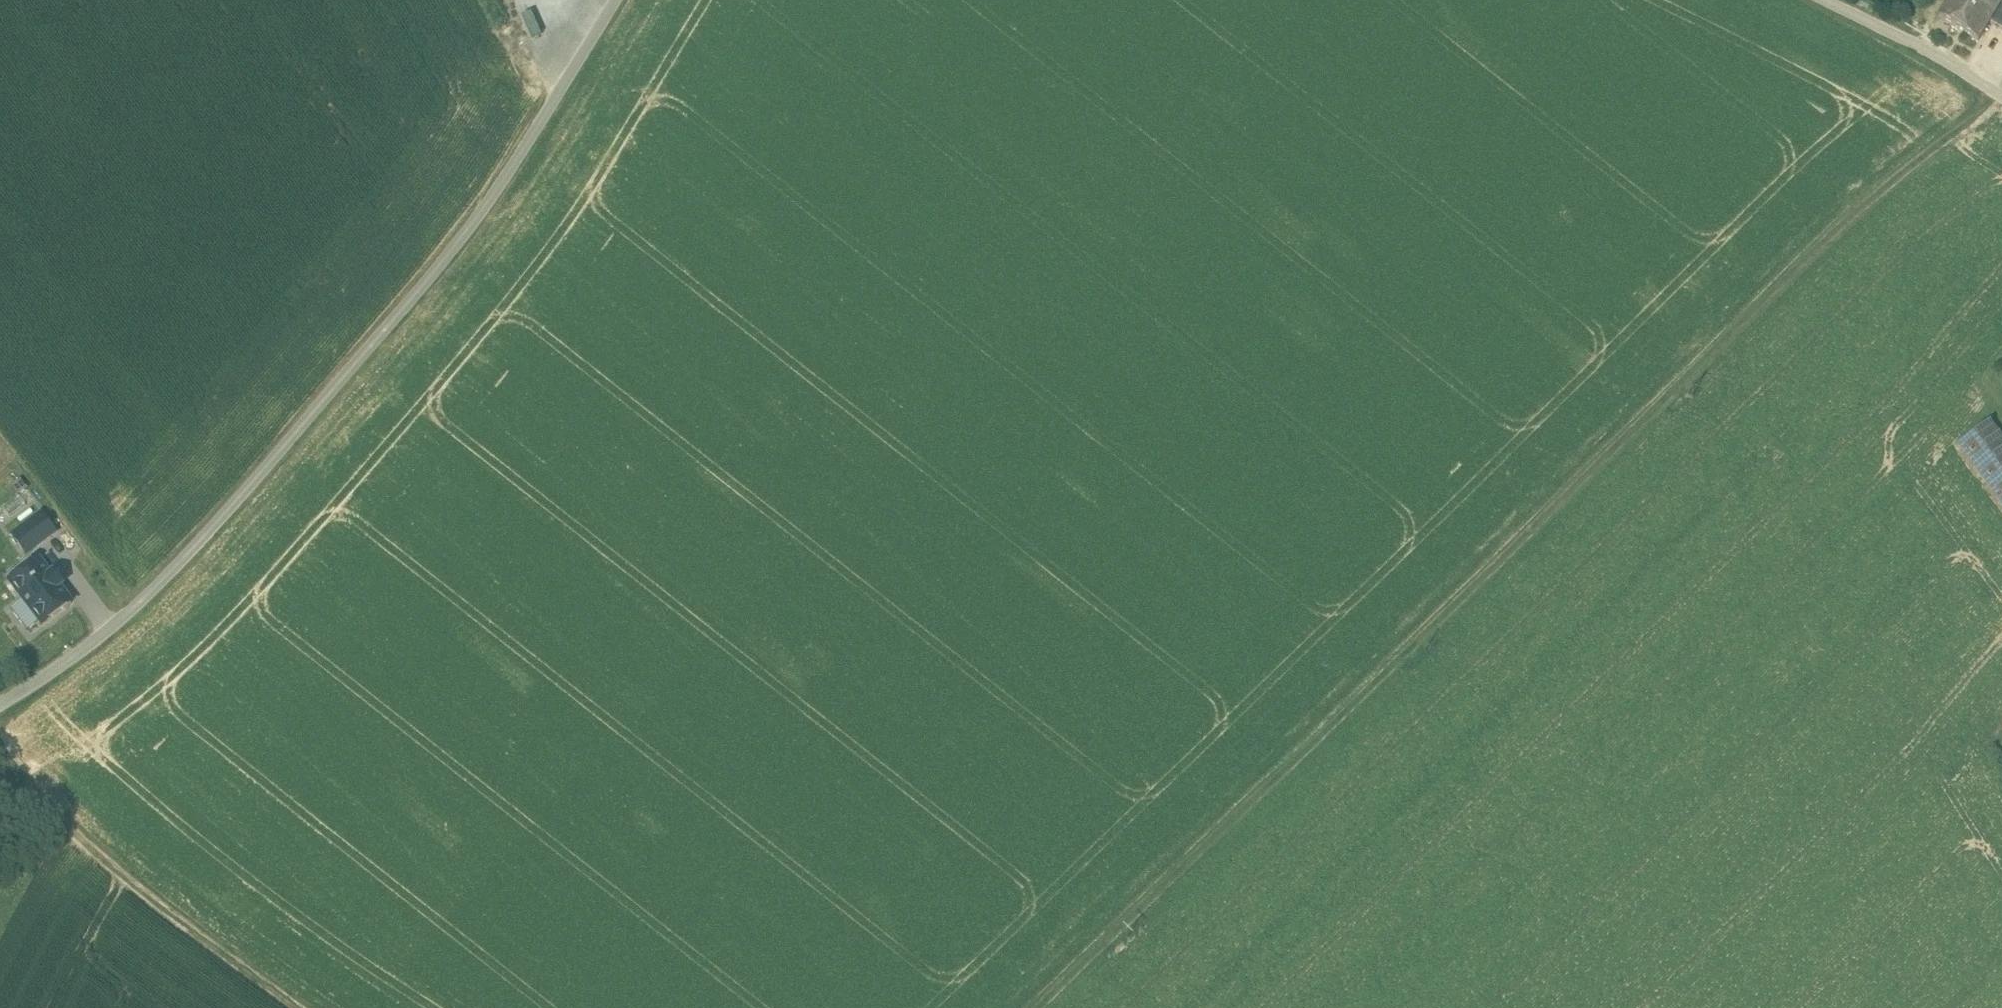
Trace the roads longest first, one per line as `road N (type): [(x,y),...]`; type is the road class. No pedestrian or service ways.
road 1 (unclassified): [(624,0),(518,181),(138,607),(0,703)]
road 2 (track): [(0,767),(105,863),(303,1007)]
road 3 (unclassified): [(2001,94),(1834,0)]

